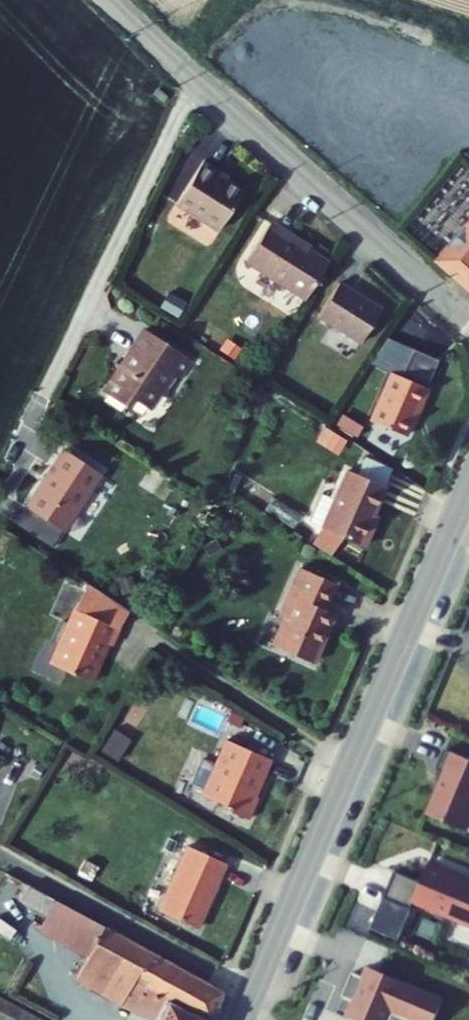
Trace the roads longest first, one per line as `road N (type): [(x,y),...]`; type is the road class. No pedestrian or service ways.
road 1 (tertiary): [(468,489),(241,1019)]
road 2 (tertiary): [(113,0),(468,324)]

